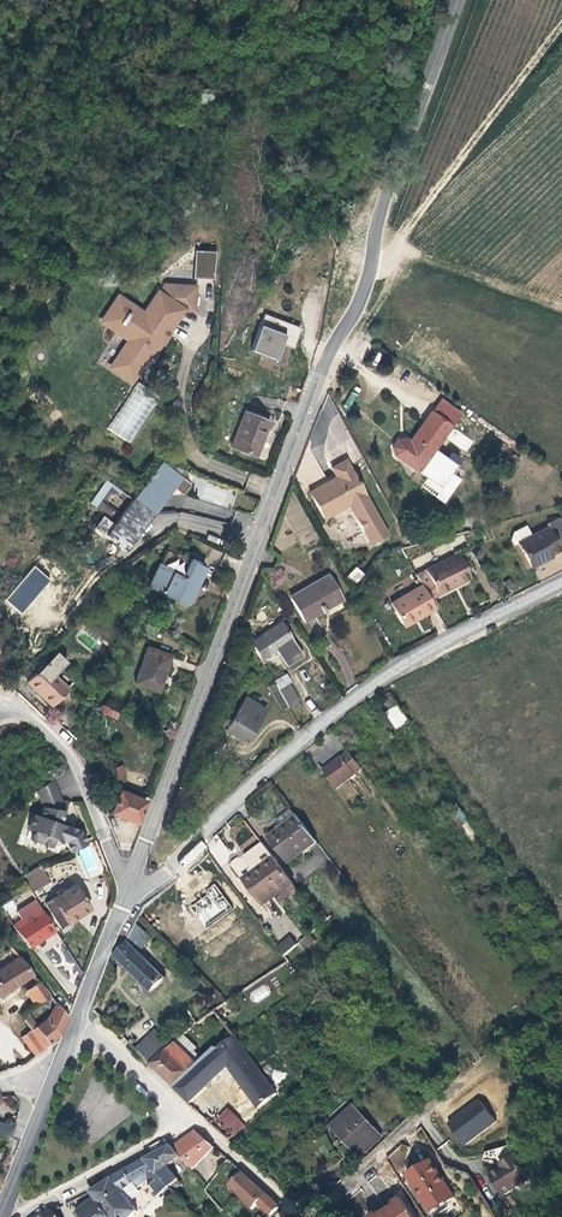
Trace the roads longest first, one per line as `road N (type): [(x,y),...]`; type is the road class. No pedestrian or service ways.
road 1 (tertiary): [(127,893),(320,375),(364,291),(381,210),(457,0)]
road 2 (residential): [(127,893),(172,869),(267,771),(396,669),(561,584)]
road 3 (residential): [(304,1215),(561,998)]
road 4 (track): [(396,245),(561,28)]
road 5 (residential): [(127,893),(70,757),(38,724),(0,704)]
road 6 (residential): [(13,1216),(197,1120)]
road 7 (track): [(396,245),(561,308)]
road 8 (residential): [(77,1019),(197,1120)]
road 9 (tertiary): [(2,1216),(54,1077)]
road 10 (residential): [(304,1215),(197,1120)]
road 11 (tertiary): [(77,1019),(127,893)]

